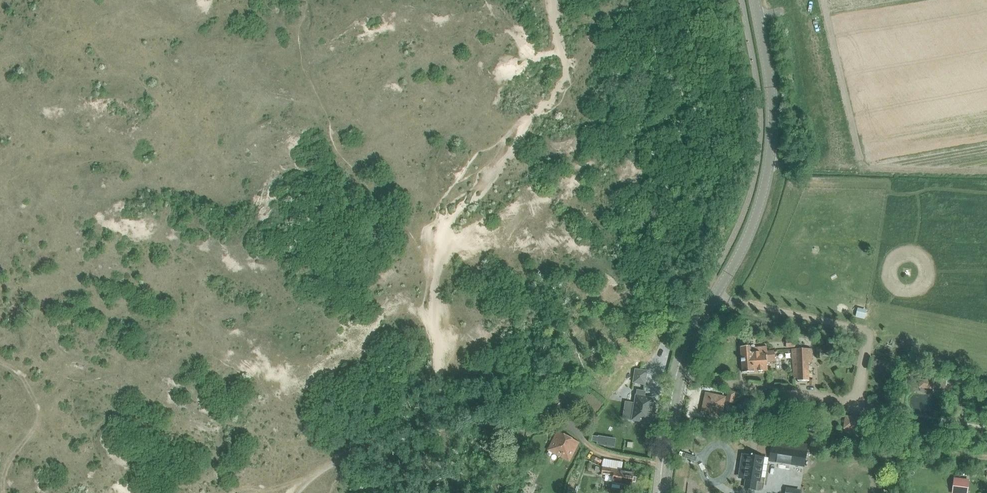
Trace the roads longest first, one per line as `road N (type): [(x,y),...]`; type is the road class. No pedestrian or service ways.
road 1 (secondary): [(666,492),(692,340),(765,187),(772,108),(754,0)]
road 2 (track): [(867,348),(869,332),(715,297)]

